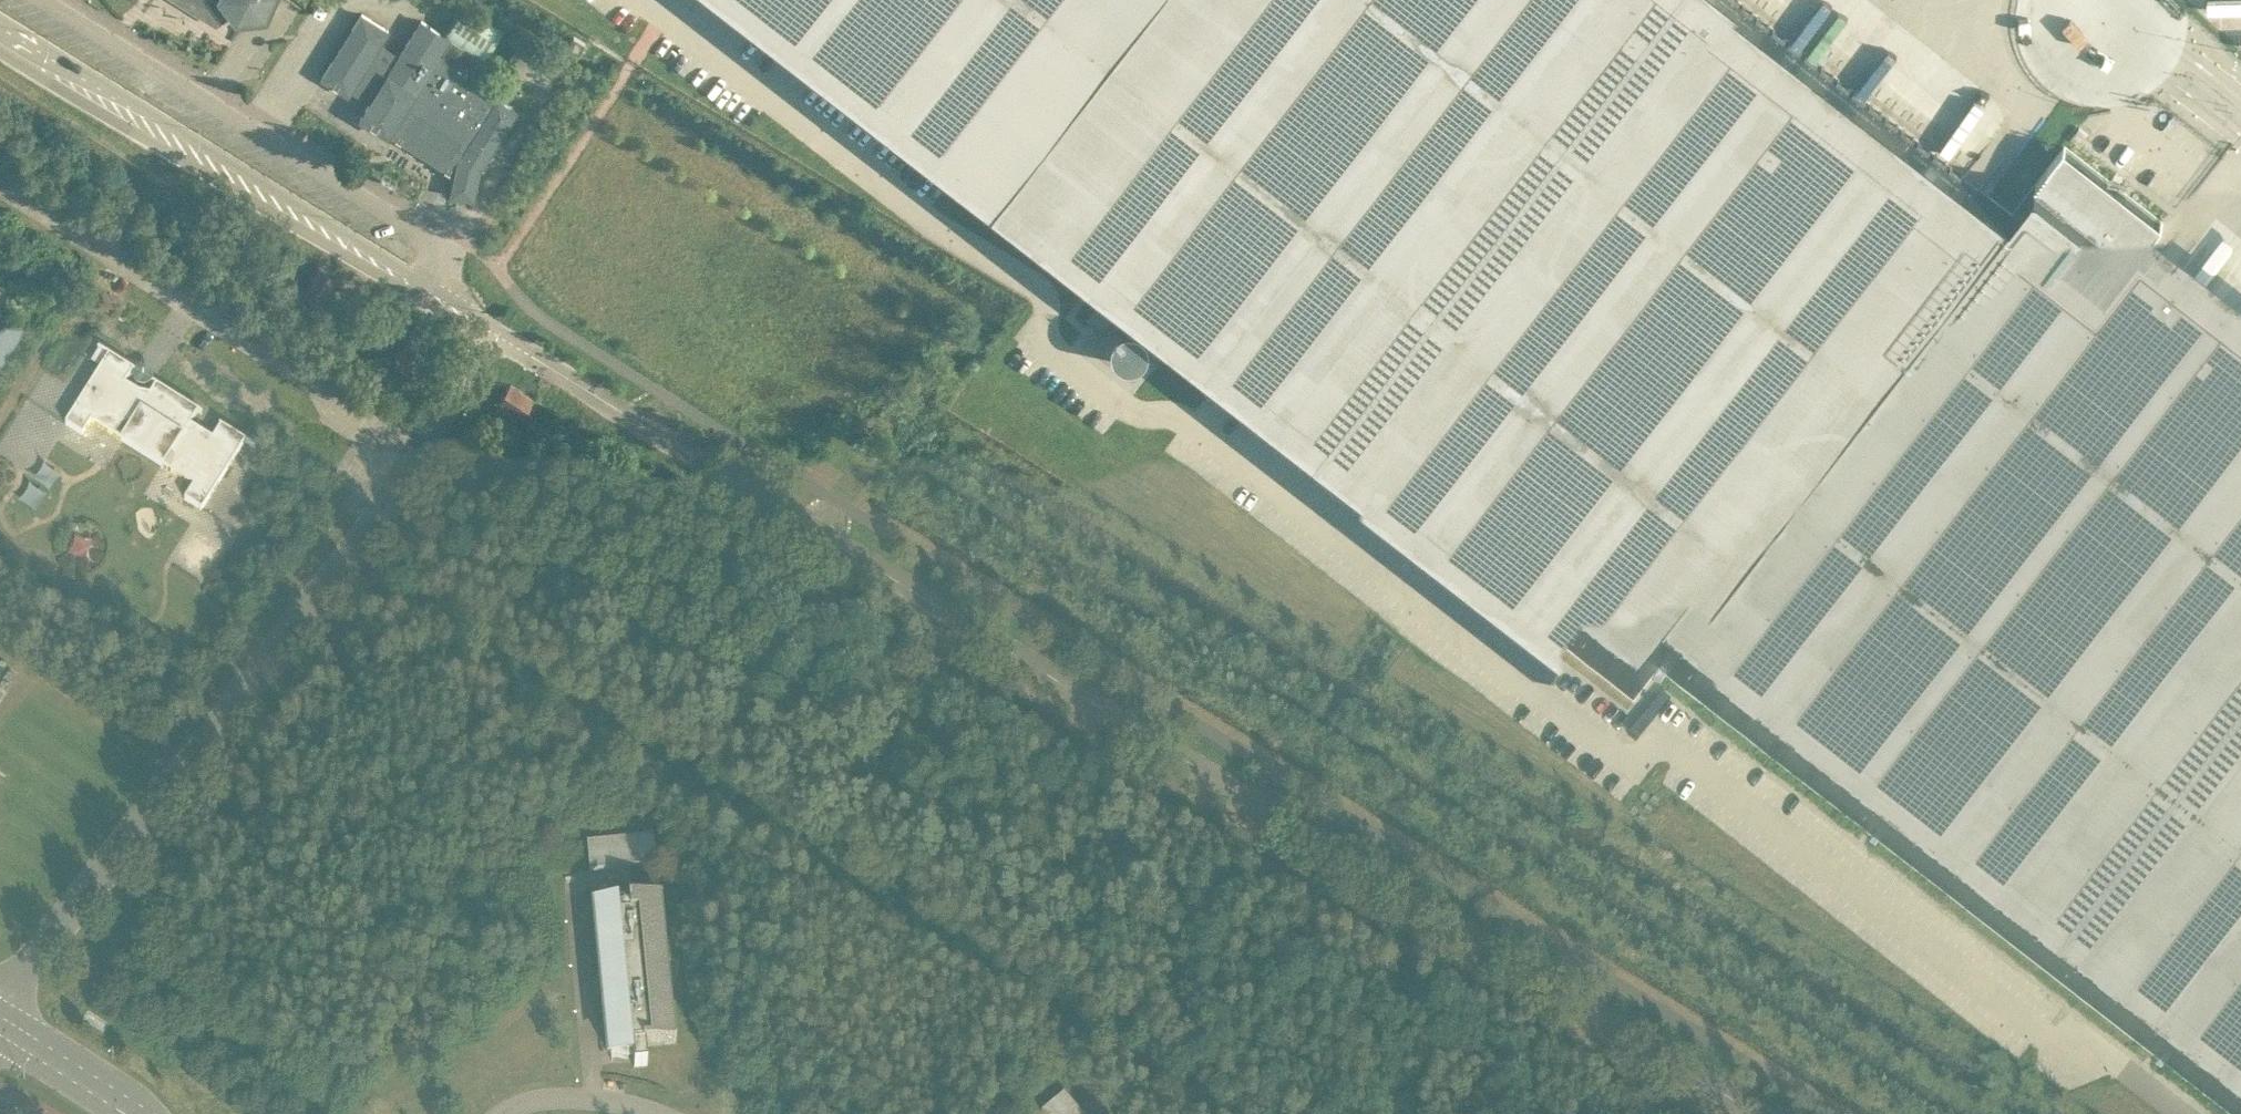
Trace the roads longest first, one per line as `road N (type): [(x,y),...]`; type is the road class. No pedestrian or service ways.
road 1 (unclassified): [(491,331),(0,34)]

